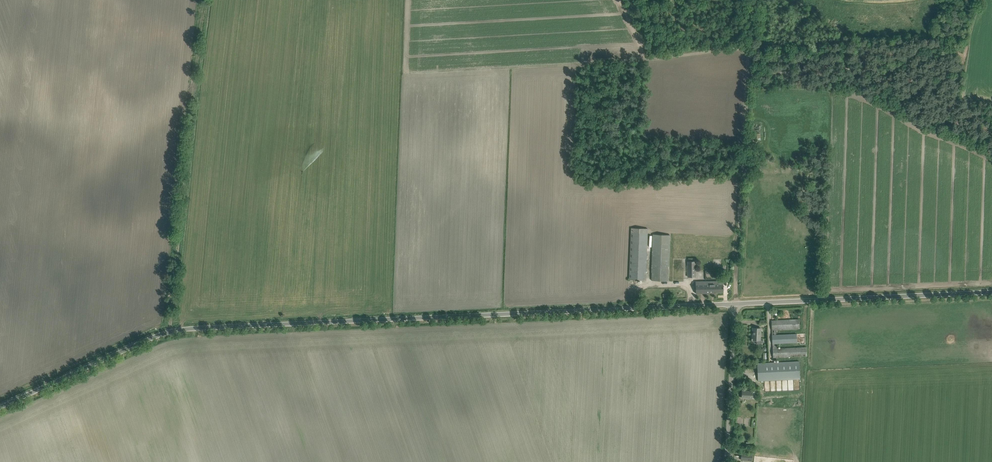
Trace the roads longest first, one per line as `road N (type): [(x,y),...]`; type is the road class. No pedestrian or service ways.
road 1 (unclassified): [(0,406),(172,329),(732,305)]
road 2 (track): [(732,305),(749,51),(644,59)]
road 3 (track): [(172,329),(206,0)]
road 4 (unclassified): [(732,305),(991,292)]
road 5 (unclassified): [(725,461),(732,305)]

